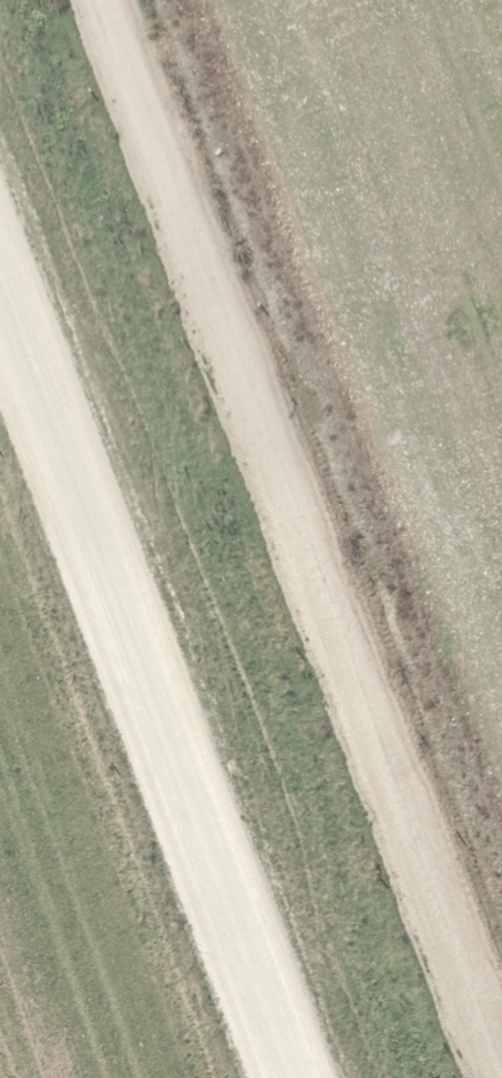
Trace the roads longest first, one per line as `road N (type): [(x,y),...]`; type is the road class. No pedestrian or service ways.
road 1 (track): [(123,0),(501,1007)]
road 2 (unclassified): [(321,1077),(0,218)]

